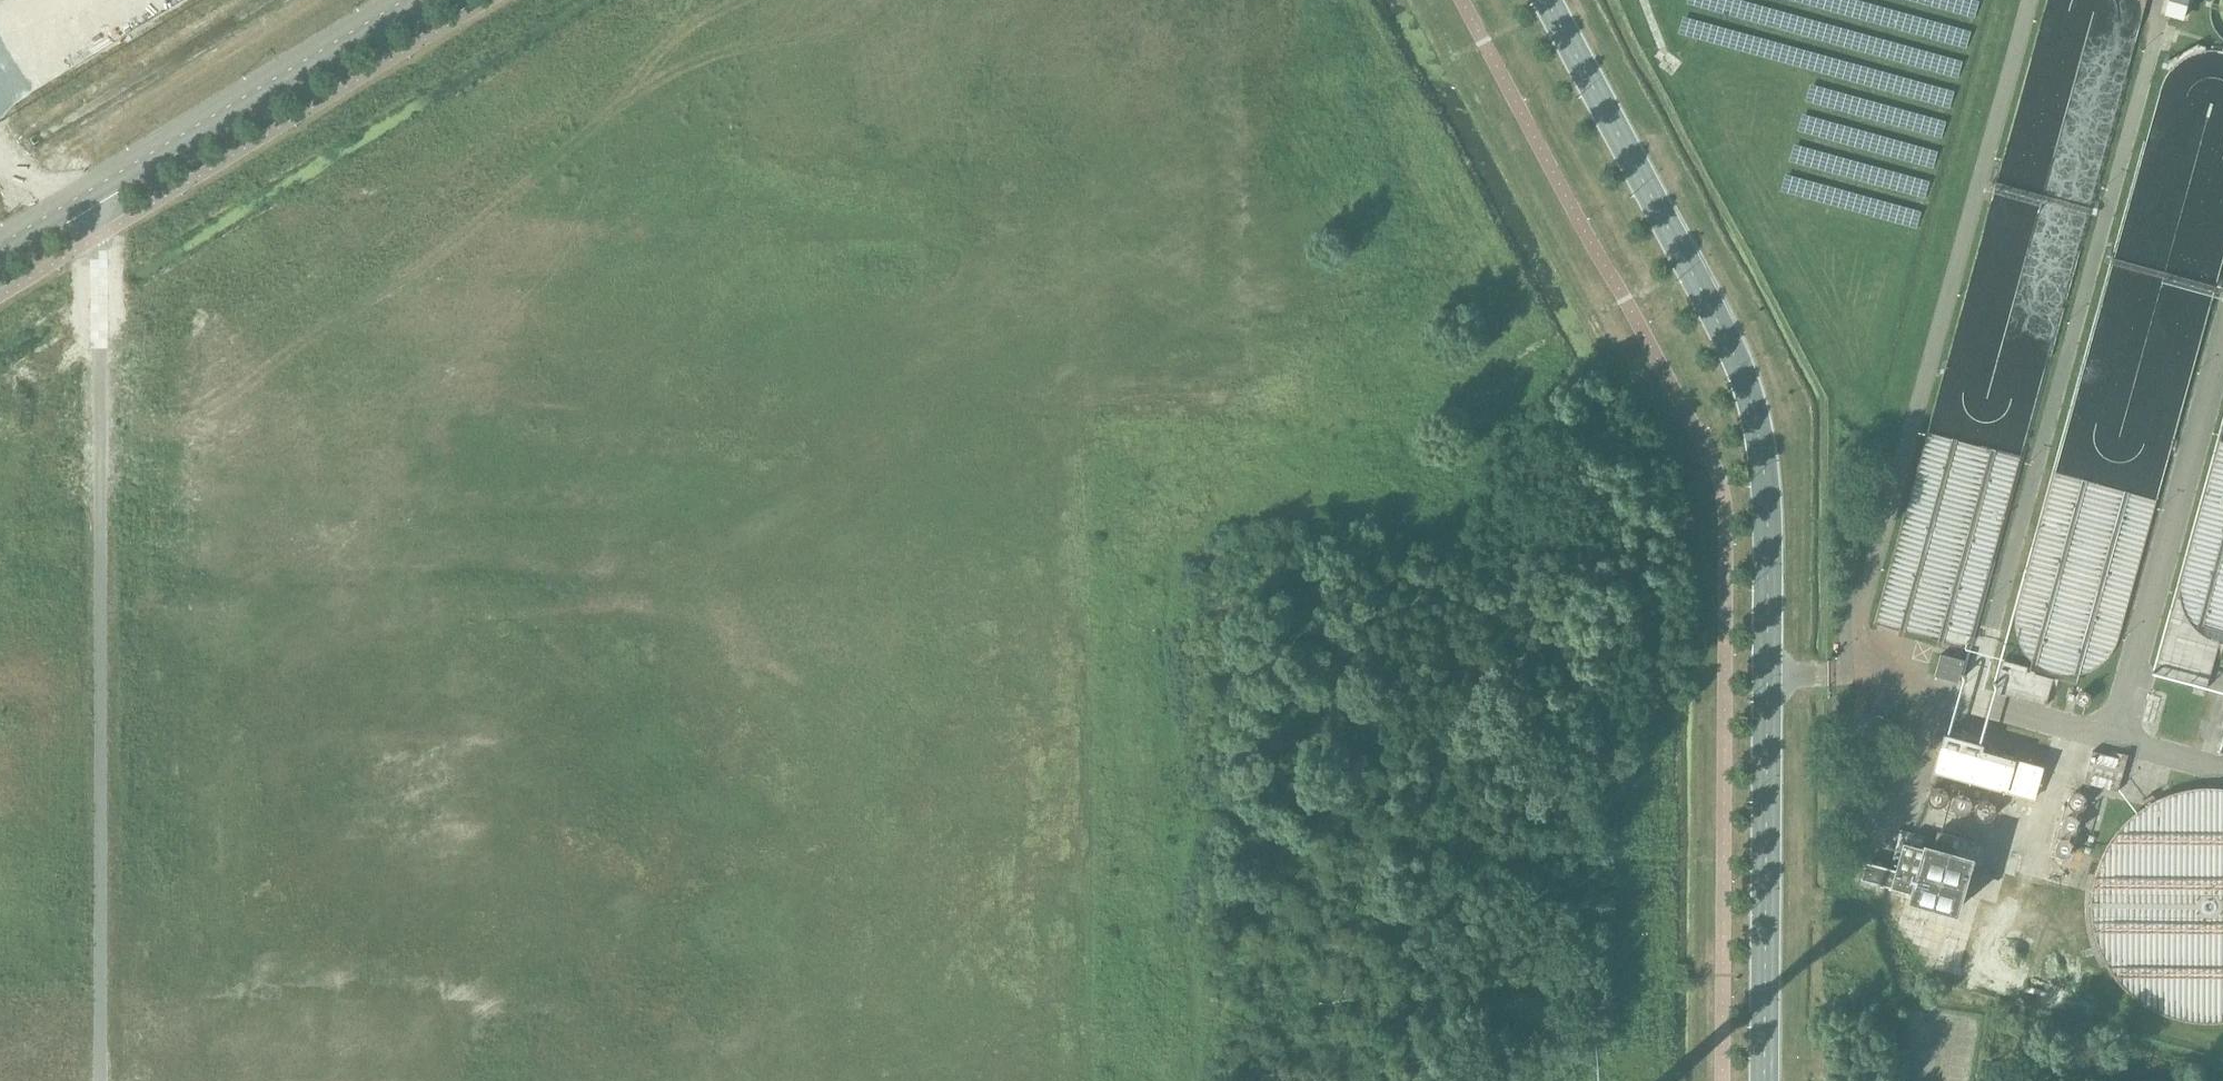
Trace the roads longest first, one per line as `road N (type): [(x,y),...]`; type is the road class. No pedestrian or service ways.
road 1 (tertiary): [(1769,1080),(1770,679),(1757,410),(1723,330),(1550,0)]
road 2 (unclassified): [(0,243),(404,0)]

